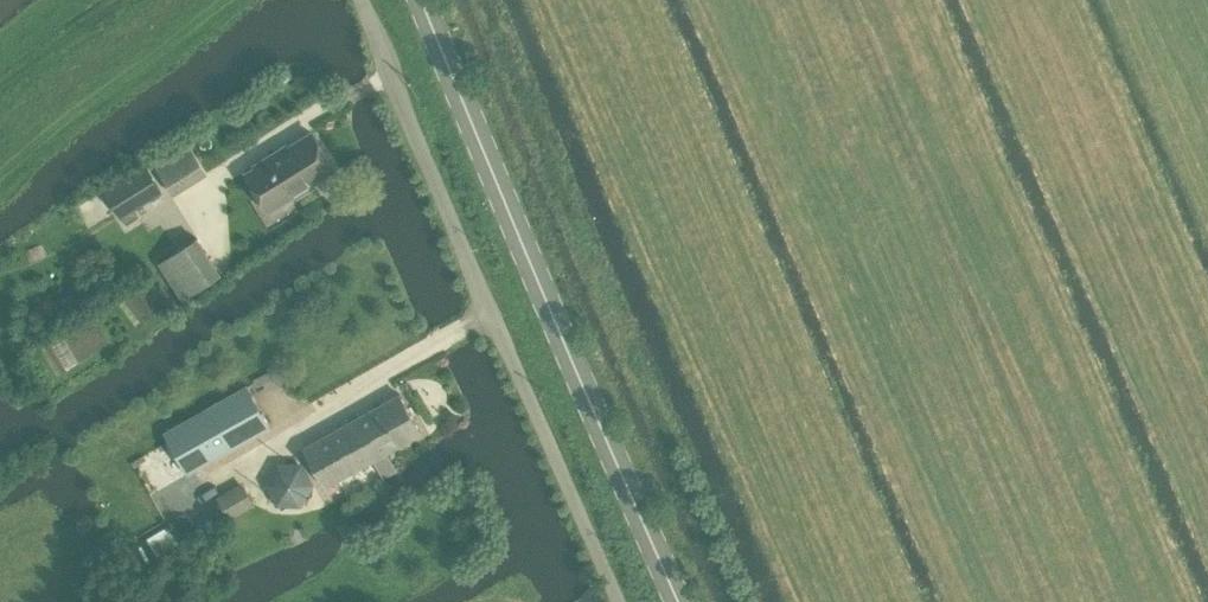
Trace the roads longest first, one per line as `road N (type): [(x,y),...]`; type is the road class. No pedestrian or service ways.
road 1 (secondary): [(683,601),(420,0)]
road 2 (unclassified): [(359,0),(618,601)]

